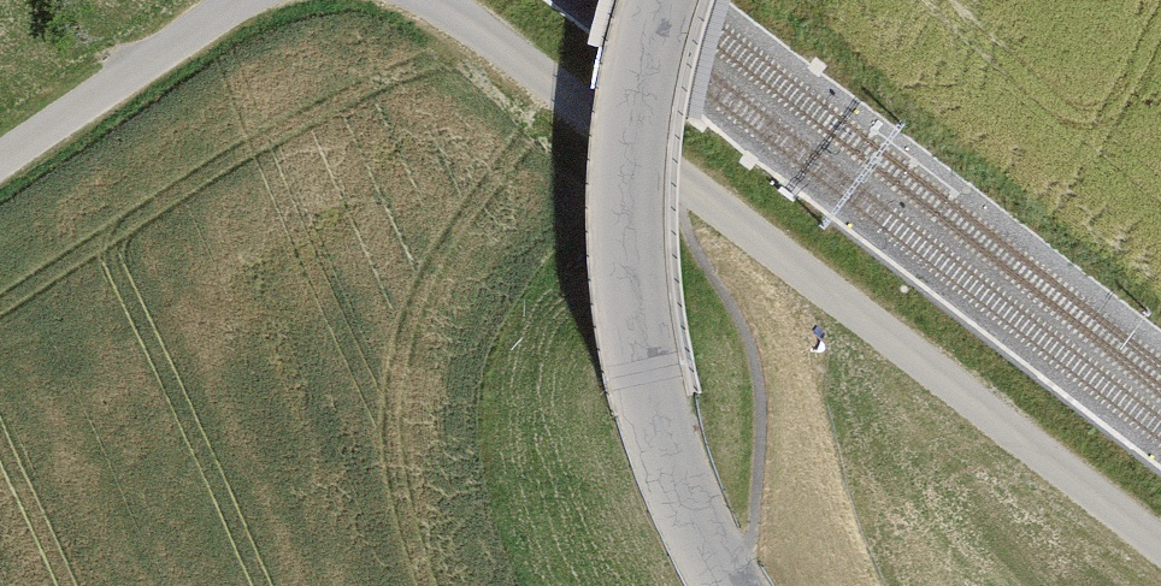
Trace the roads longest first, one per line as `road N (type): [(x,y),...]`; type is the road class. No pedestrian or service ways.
road 1 (residential): [(1160,553),(678,181),(450,19),(403,0)]
road 2 (tertiary): [(662,0),(631,163),(636,291),(648,379),(672,464),(731,585)]
road 3 (residential): [(270,0),(0,165)]

